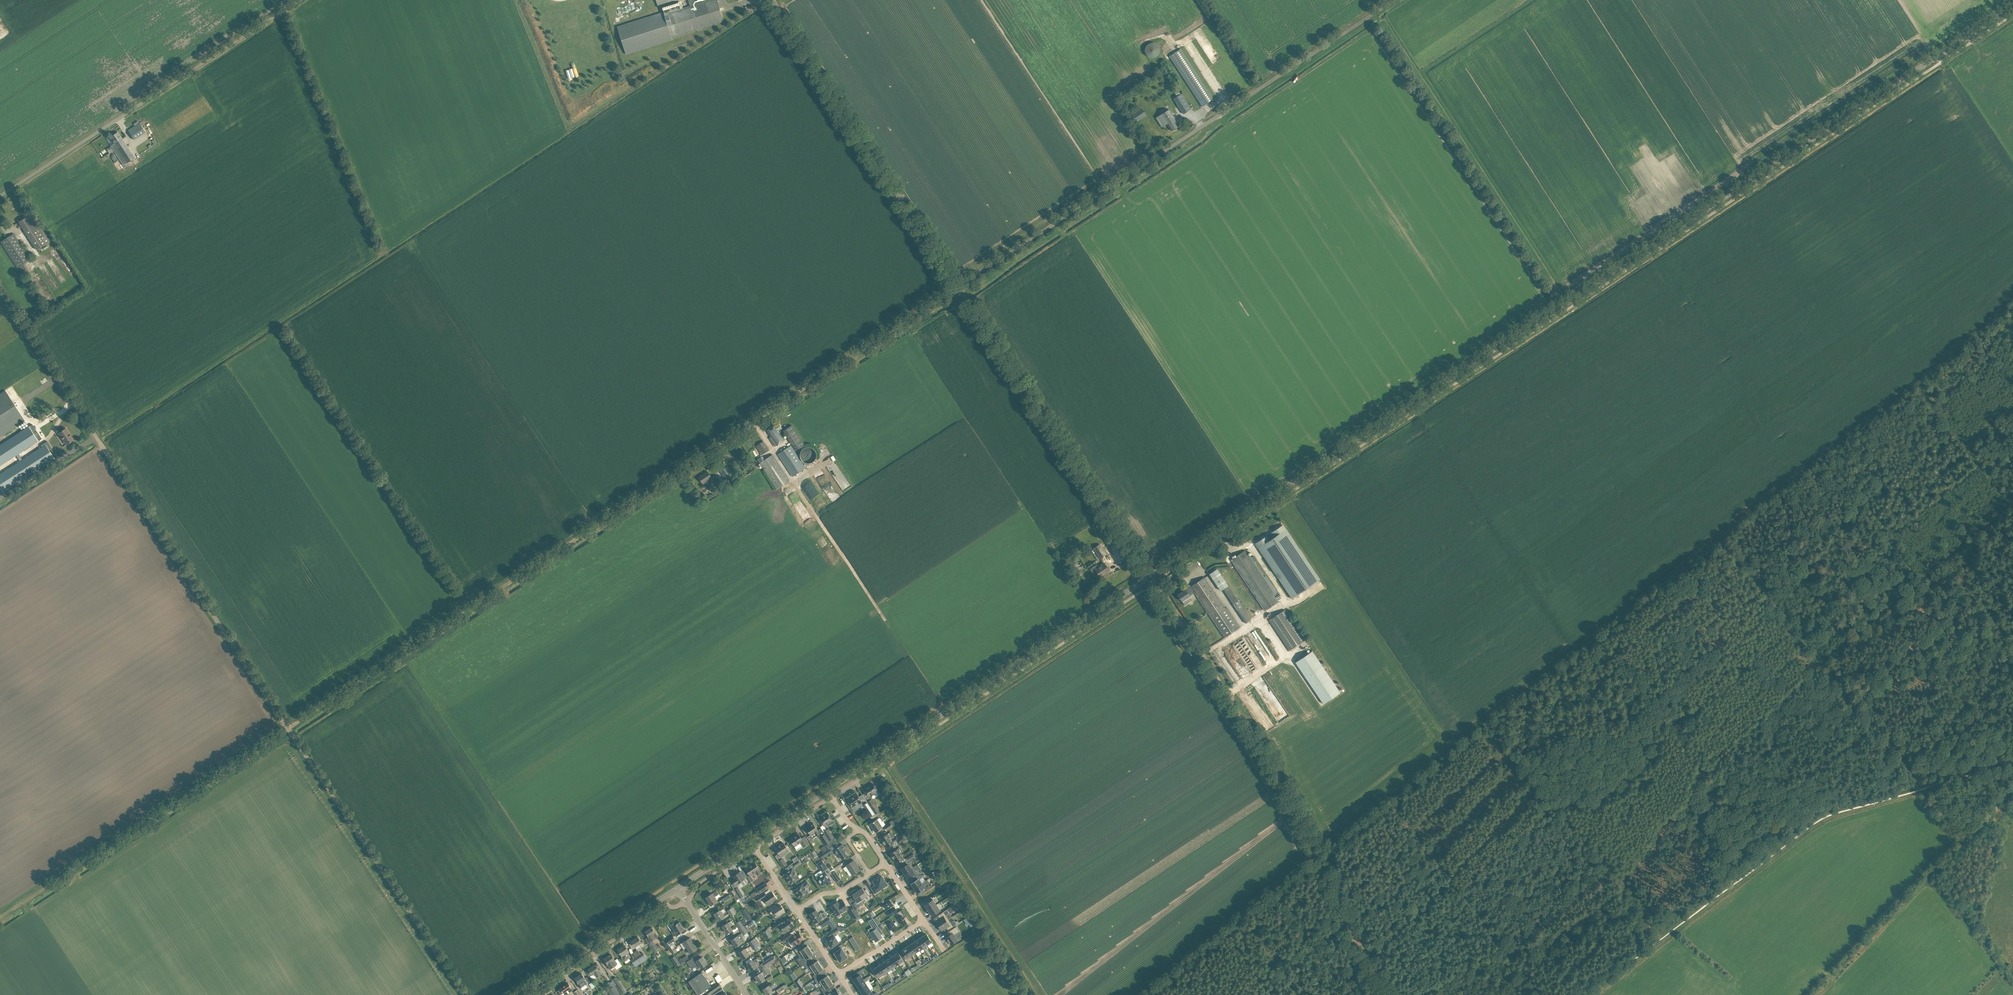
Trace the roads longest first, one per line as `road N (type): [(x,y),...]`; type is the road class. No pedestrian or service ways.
road 1 (tertiary): [(1149,577),(2012,6)]
road 2 (unclassified): [(465,994),(0,289)]
road 3 (track): [(0,920),(705,458)]
road 4 (unclassified): [(958,287),(1394,0)]
road 5 (track): [(2012,767),(1822,822),(1671,934)]
road 6 (unclassified): [(0,197),(300,0)]
road 7 (tertiary): [(1149,577),(958,287)]
road 8 (tertiary): [(958,287),(772,0)]
road 9 (tertiary): [(885,751),(1149,577)]
road 10 (track): [(1153,583),(1317,853)]
road 11 (unclassified): [(705,458),(958,287)]
road 12 (track): [(2012,791),(1817,994)]
road 13 (tertiary): [(679,887),(885,751)]
road 14 (tertiary): [(518,994),(679,887)]
road 15 (residential): [(531,994),(661,909),(688,900)]
road 16 (track): [(1388,994),(1317,853)]

